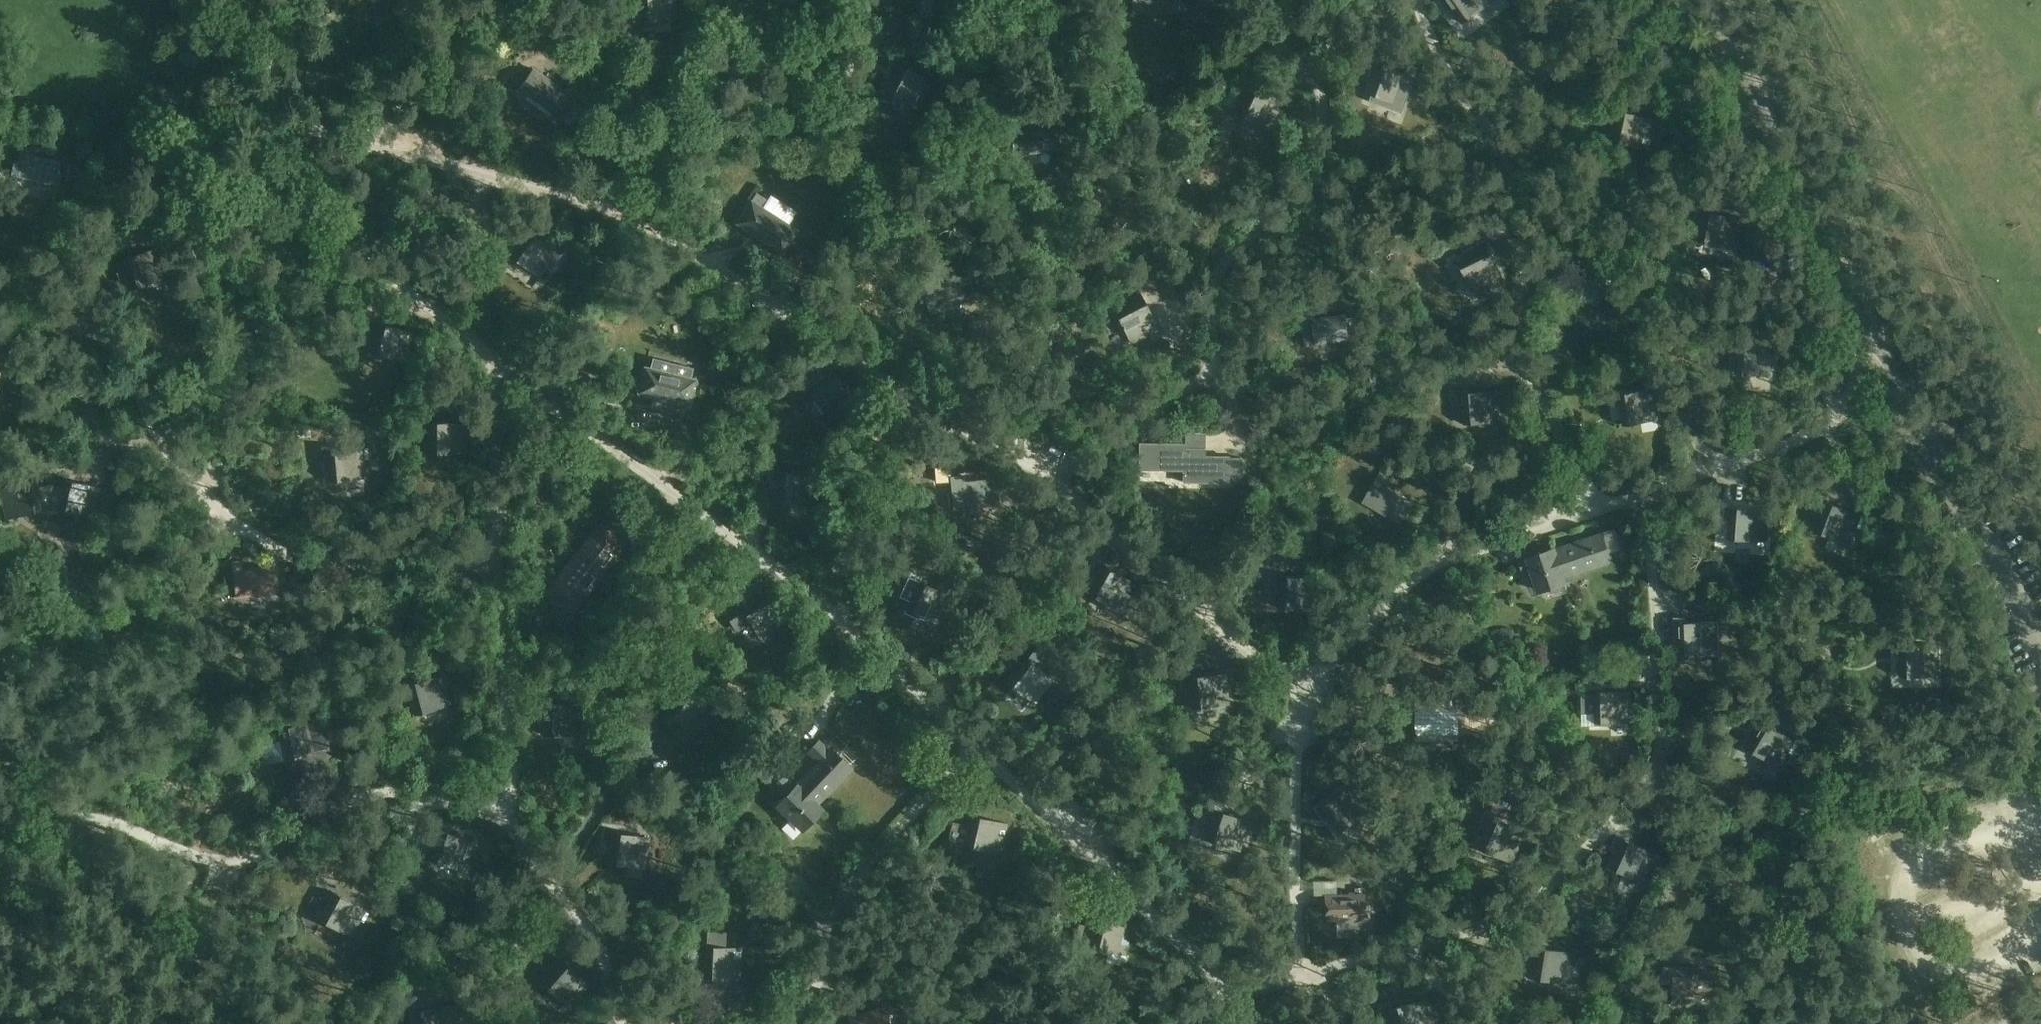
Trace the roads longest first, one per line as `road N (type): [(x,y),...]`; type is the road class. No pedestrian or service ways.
road 1 (unclassified): [(250,1023),(0,745)]

